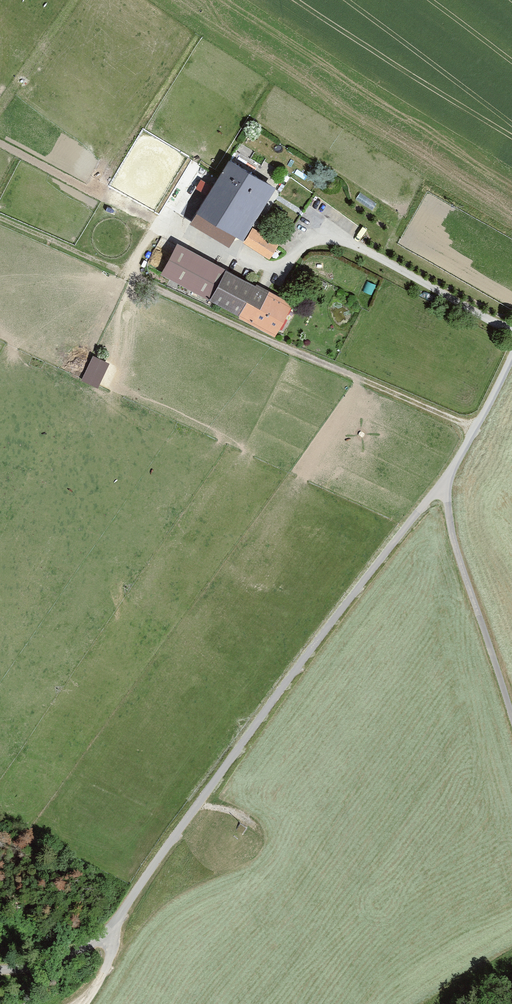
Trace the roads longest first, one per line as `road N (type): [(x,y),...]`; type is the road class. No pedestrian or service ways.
road 1 (unclassified): [(0,971),(71,958),(116,922),(376,565),(446,486)]
road 2 (track): [(0,213),(477,427)]
road 3 (unclassified): [(511,728),(446,486)]
road 4 (unclassified): [(446,486),(511,356)]

